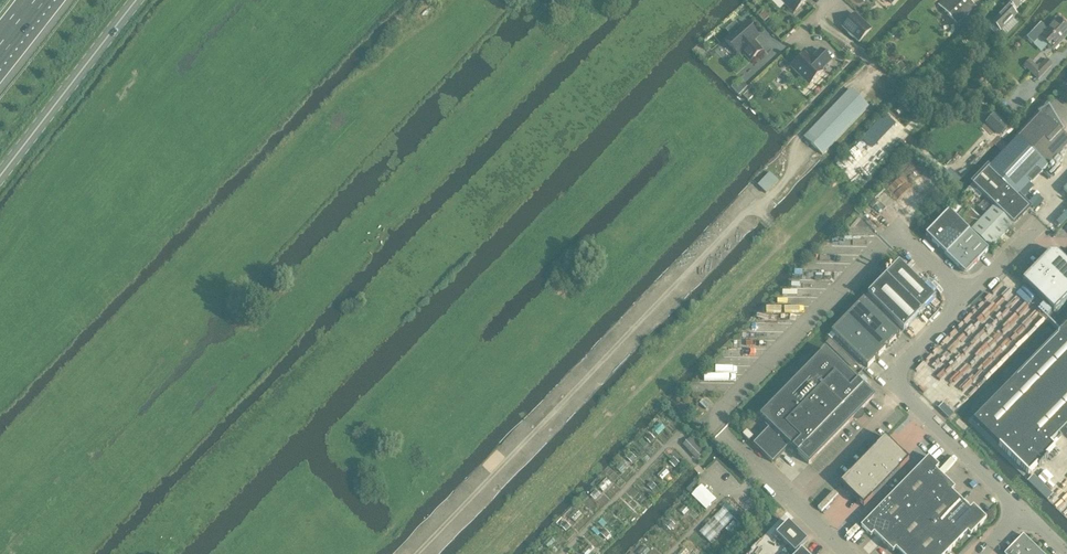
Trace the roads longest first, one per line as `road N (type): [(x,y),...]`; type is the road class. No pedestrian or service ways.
road 1 (unclassified): [(1023,511),(903,393),(896,371),(1041,224)]
road 2 (secondary): [(0,176),(136,0)]
road 3 (unclassified): [(852,553),(729,432)]

